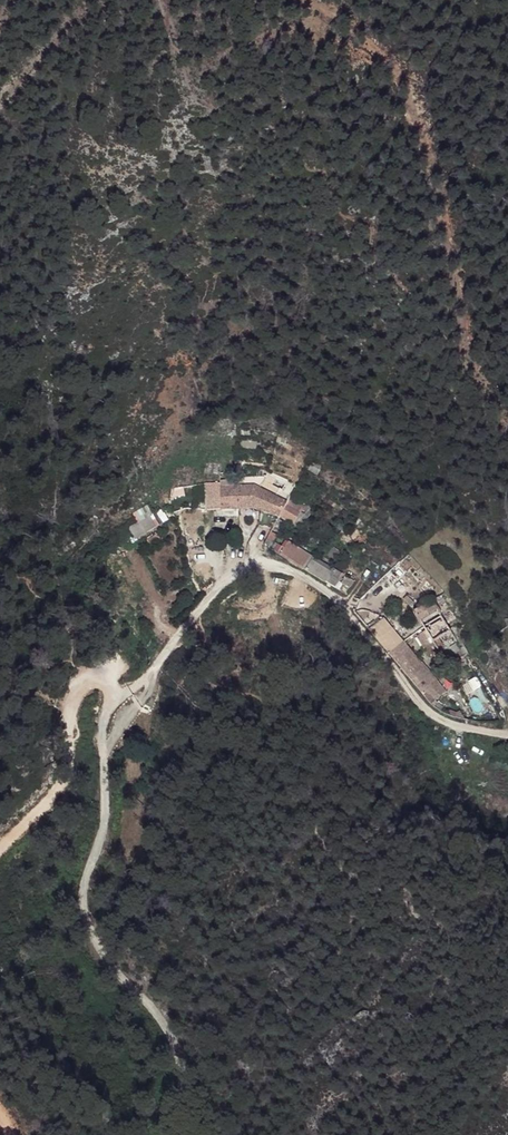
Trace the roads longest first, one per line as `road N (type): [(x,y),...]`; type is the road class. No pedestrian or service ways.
road 1 (track): [(507,737),(434,716),(333,597),(282,565),(259,564),(223,581),(119,698)]
road 2 (track): [(168,1134),(180,1088),(171,1044),(95,939),(82,895),(105,825),(103,721),(119,698)]
road 3 (track): [(119,698),(100,677),(88,680),(60,785),(0,852)]

